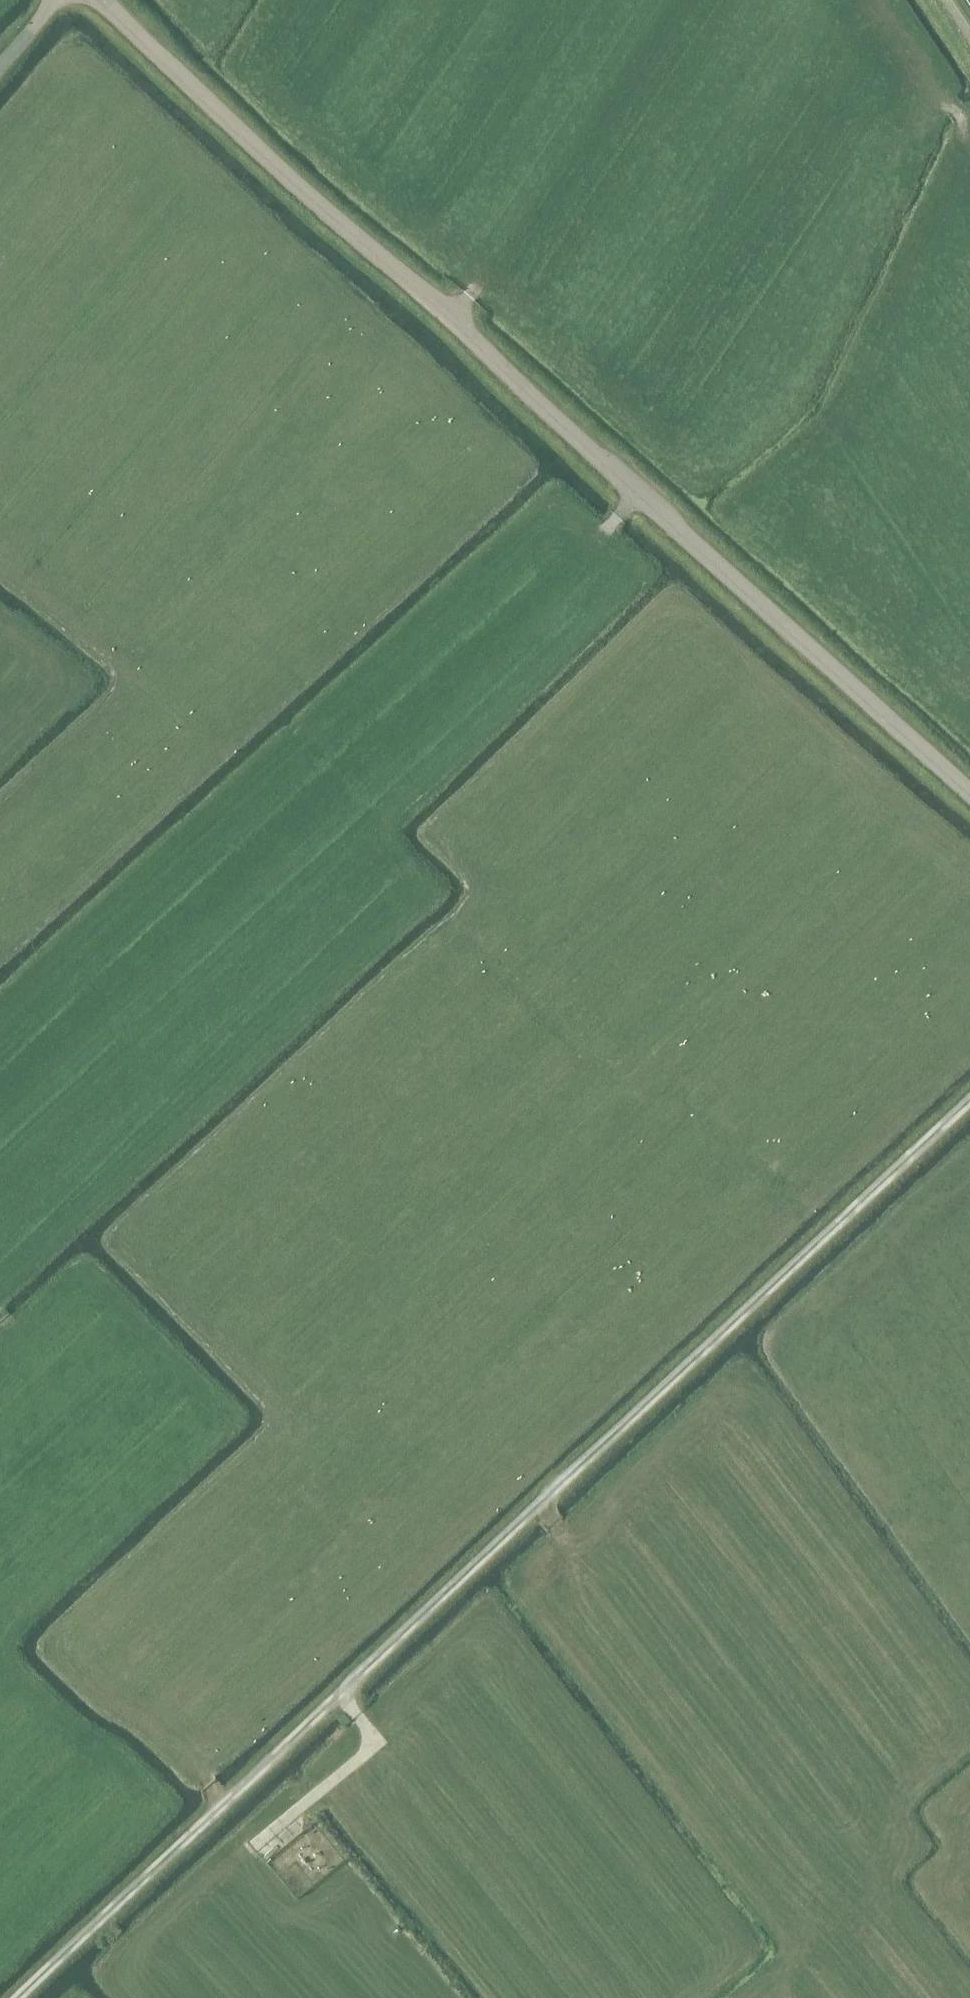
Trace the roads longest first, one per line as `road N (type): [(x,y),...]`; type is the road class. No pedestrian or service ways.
road 1 (track): [(17,1997),(969,1101)]
road 2 (unclassified): [(969,790),(104,0)]
road 3 (track): [(340,1694),(376,1744),(260,1843)]

